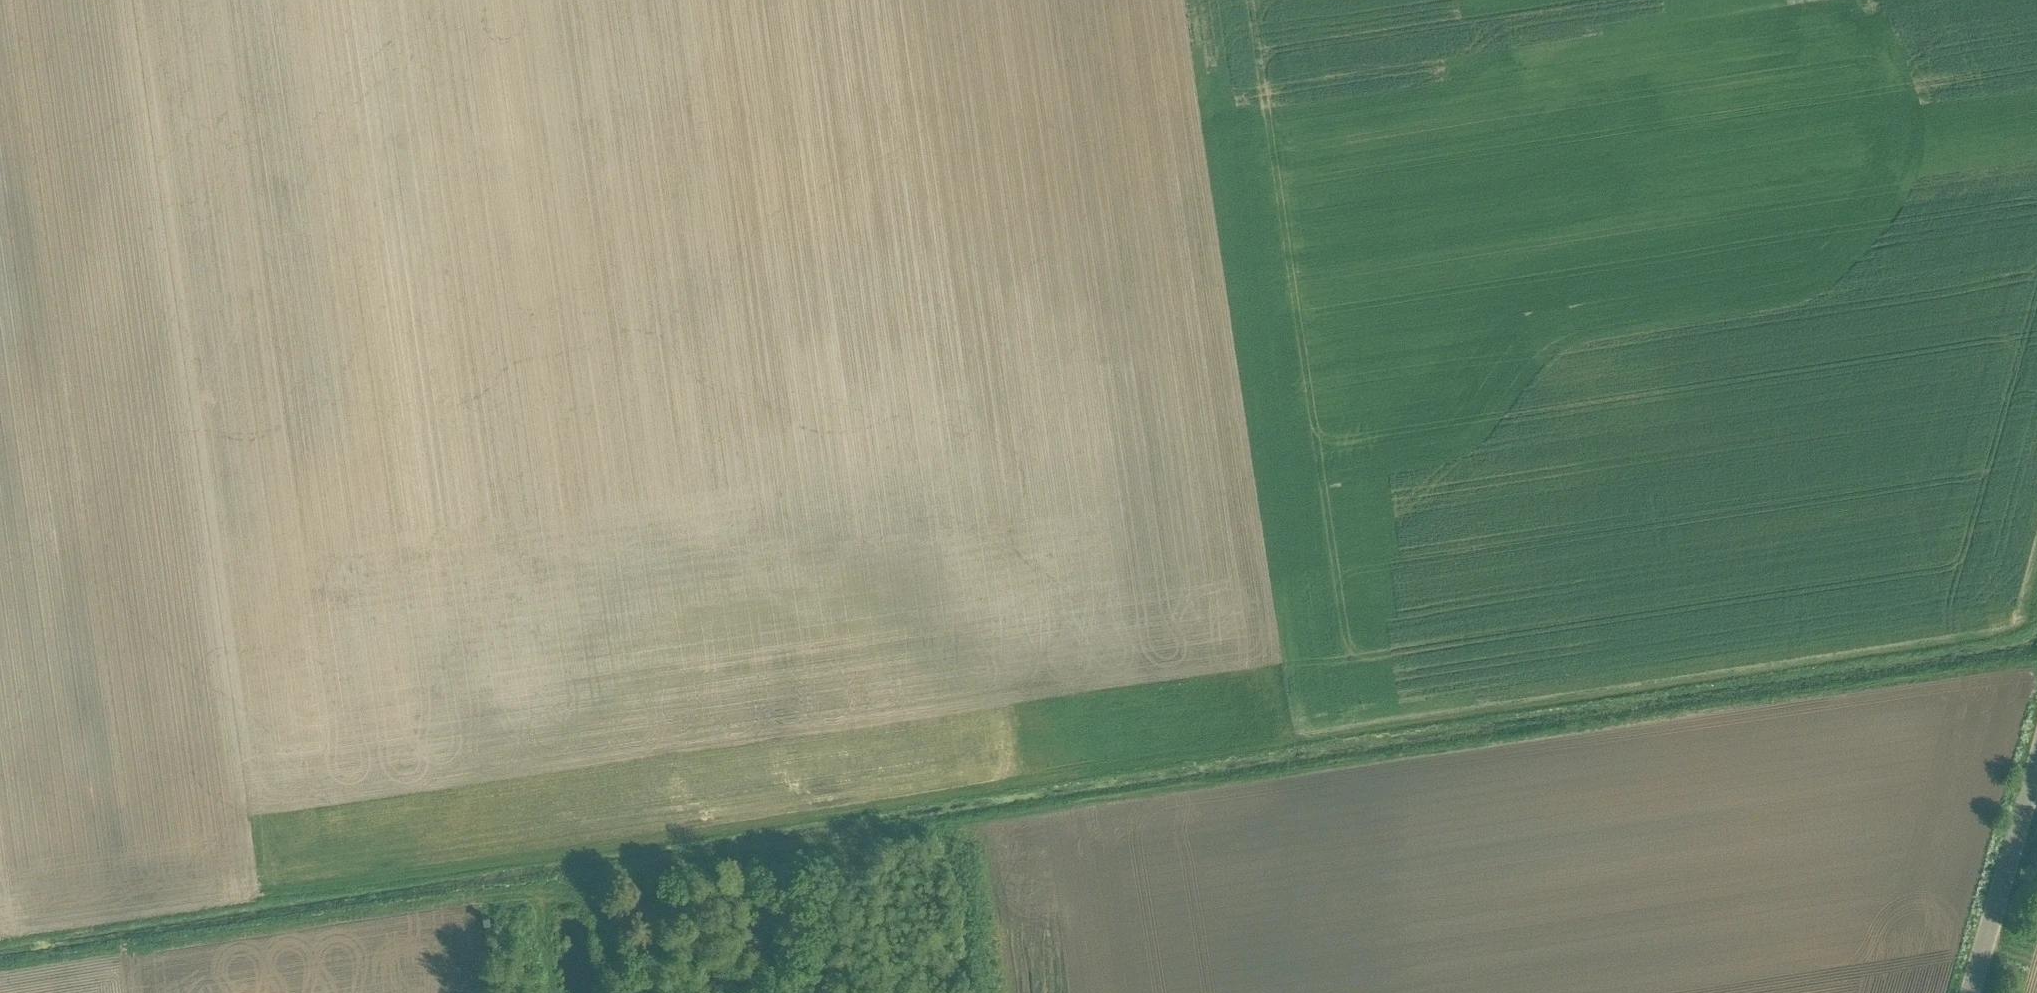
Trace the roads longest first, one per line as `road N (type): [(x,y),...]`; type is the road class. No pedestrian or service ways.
road 1 (unclassified): [(1968,992),(2036,754)]

